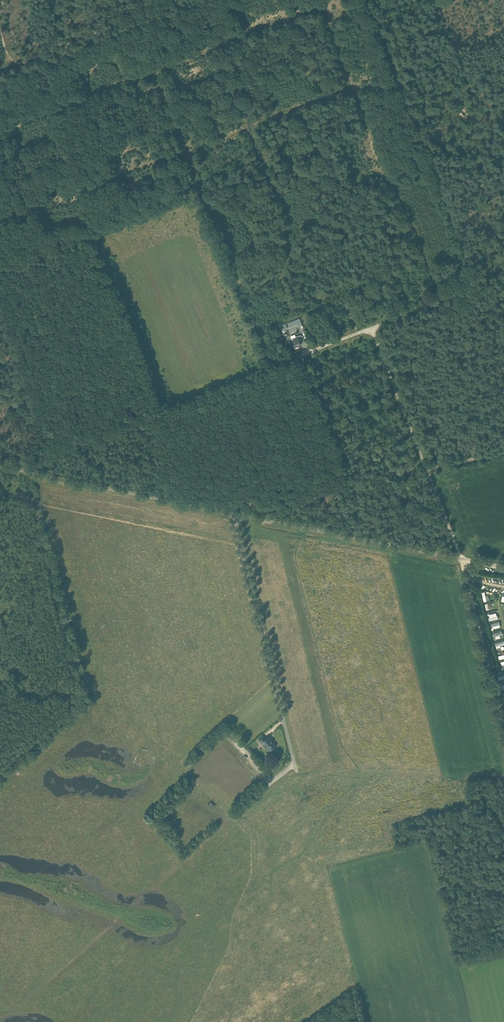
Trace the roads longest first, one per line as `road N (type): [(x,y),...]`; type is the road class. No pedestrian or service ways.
road 1 (track): [(359,332),(18,469)]
road 2 (unclassified): [(222,827),(294,764),(237,515)]
road 3 (track): [(18,1008),(222,827)]
road 4 (unclassified): [(503,568),(237,515)]
road 5 (track): [(503,727),(461,559),(426,469)]
road 6 (track): [(0,468),(228,513)]
road 7 (track): [(426,469),(371,328)]

